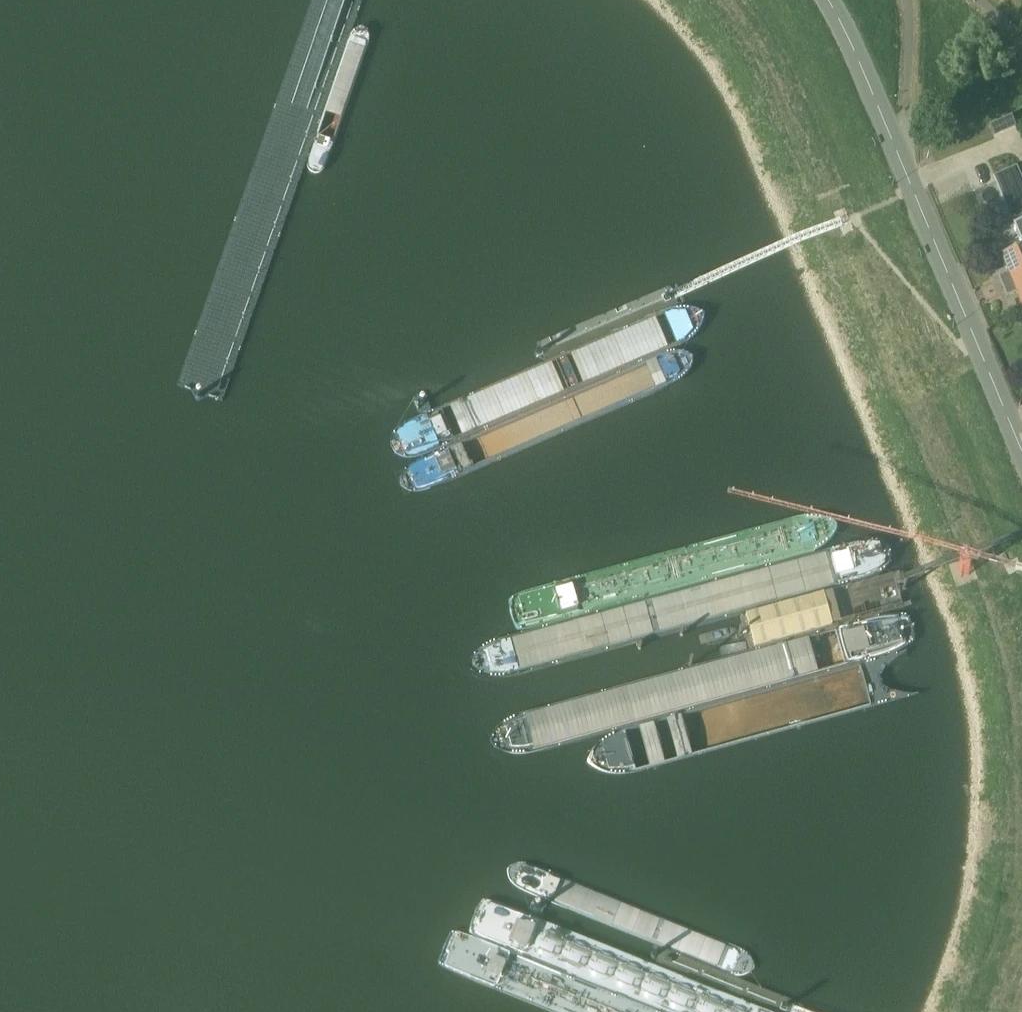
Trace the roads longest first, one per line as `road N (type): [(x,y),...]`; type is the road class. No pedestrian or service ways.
road 1 (unclassified): [(1021,452),(828,0)]

